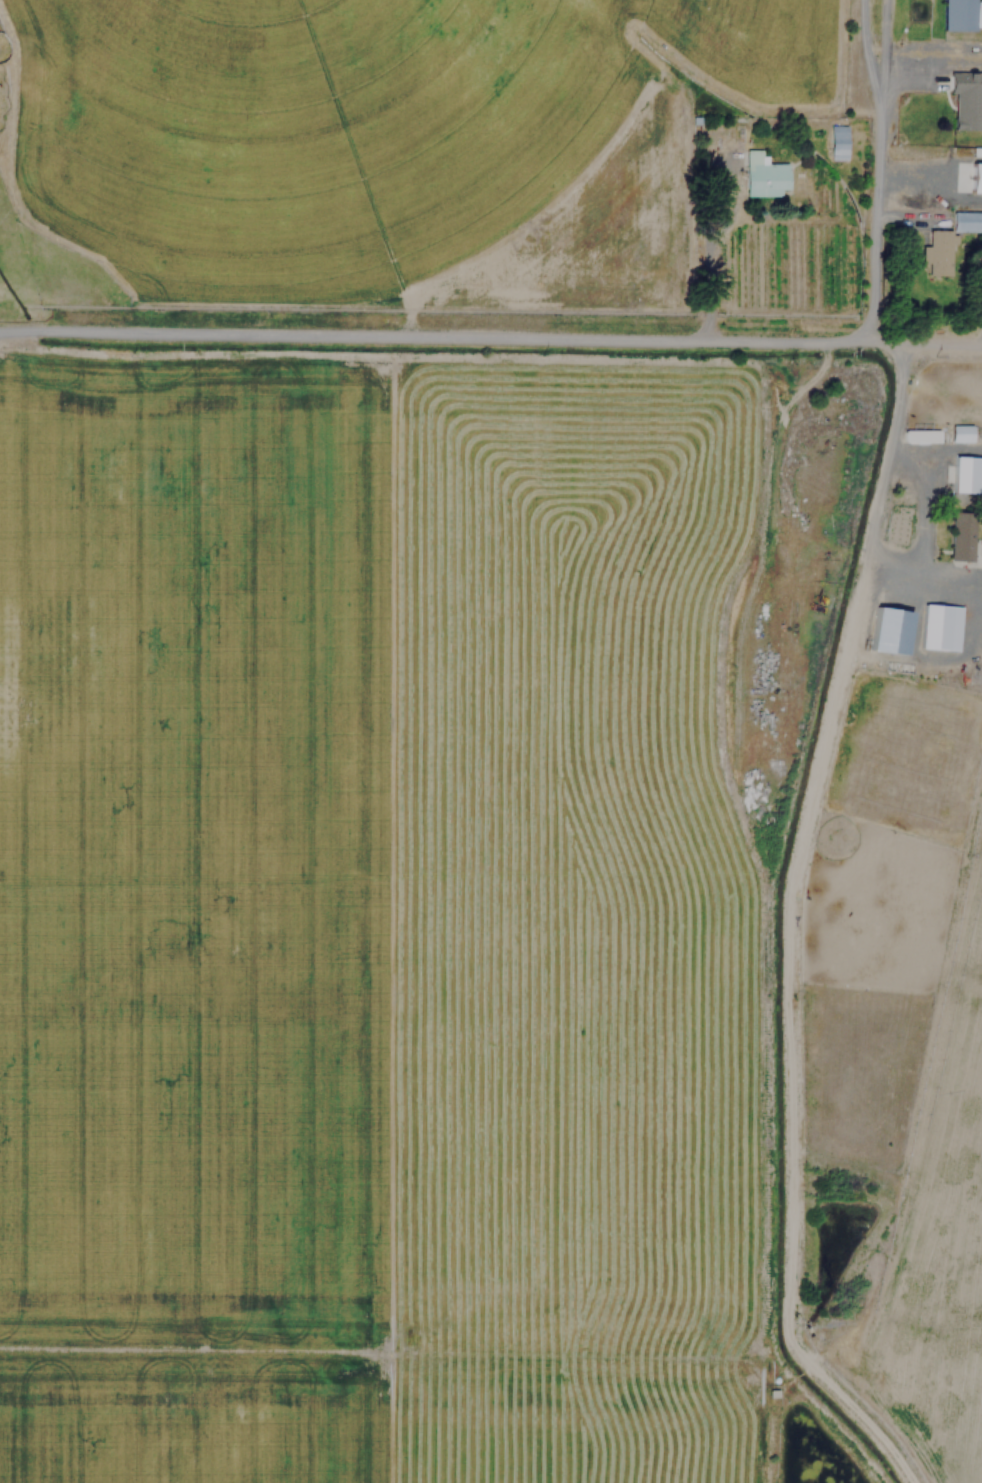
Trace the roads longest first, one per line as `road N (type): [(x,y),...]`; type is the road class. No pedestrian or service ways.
road 1 (residential): [(869,340),(0,329)]
road 2 (residential): [(869,340),(880,114),(862,0)]

